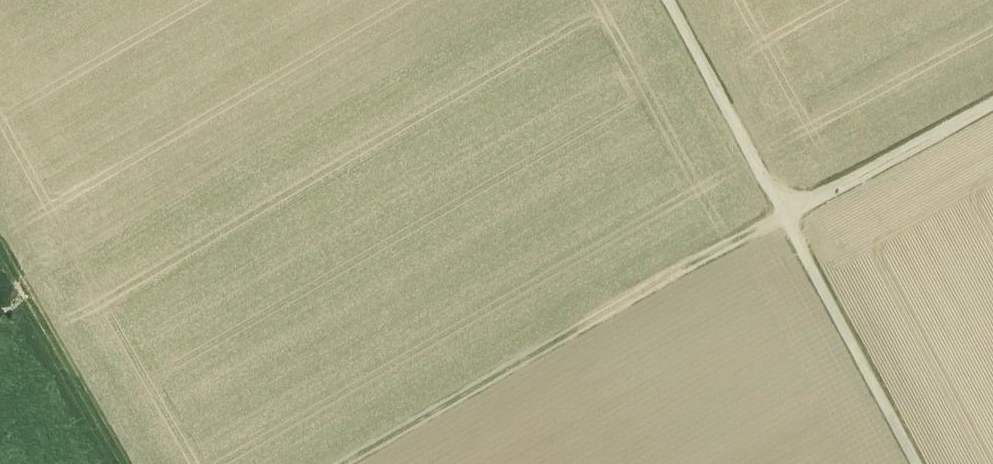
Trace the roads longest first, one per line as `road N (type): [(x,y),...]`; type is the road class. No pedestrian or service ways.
road 1 (track): [(992,102),(743,234),(346,463)]
road 2 (track): [(916,463),(668,0)]
road 3 (track): [(0,227),(136,463)]

